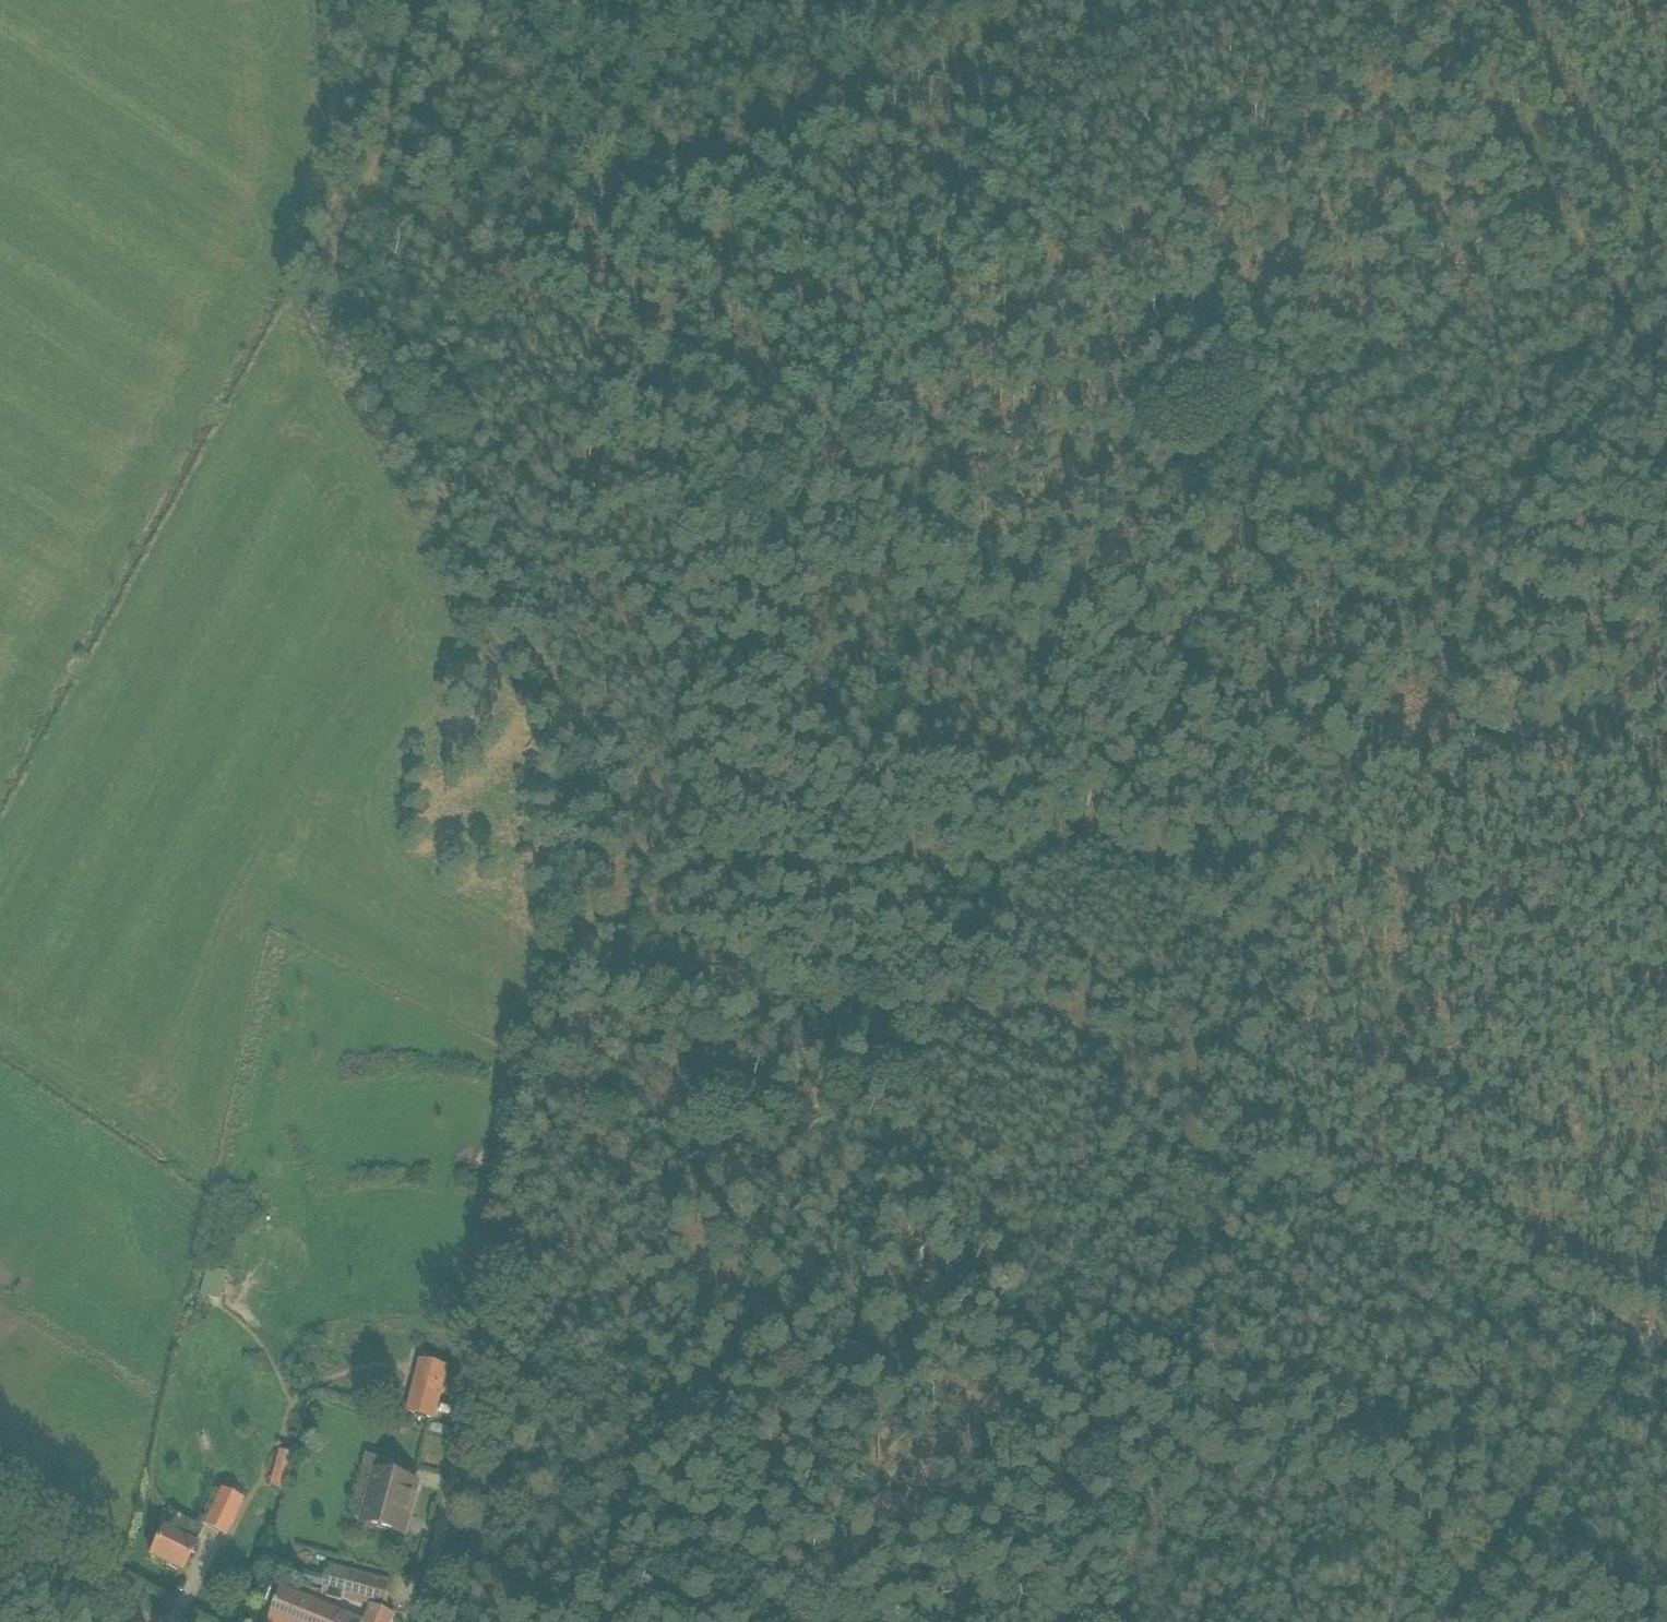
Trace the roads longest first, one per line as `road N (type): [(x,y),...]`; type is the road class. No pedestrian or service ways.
road 1 (unclassified): [(155,1621),(0,1537)]

